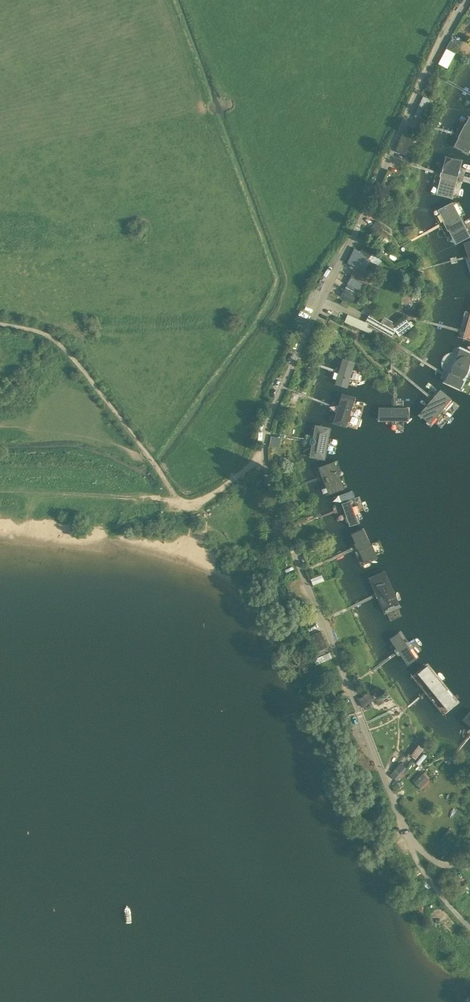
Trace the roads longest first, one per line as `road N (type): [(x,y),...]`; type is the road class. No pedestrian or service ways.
road 1 (residential): [(264,454),(270,417),(314,317),(468,0)]
road 2 (unclassified): [(264,454),(289,542),(410,841)]
road 3 (track): [(184,506),(66,350),(40,333),(0,325)]
road 4 (track): [(0,492),(147,499)]

